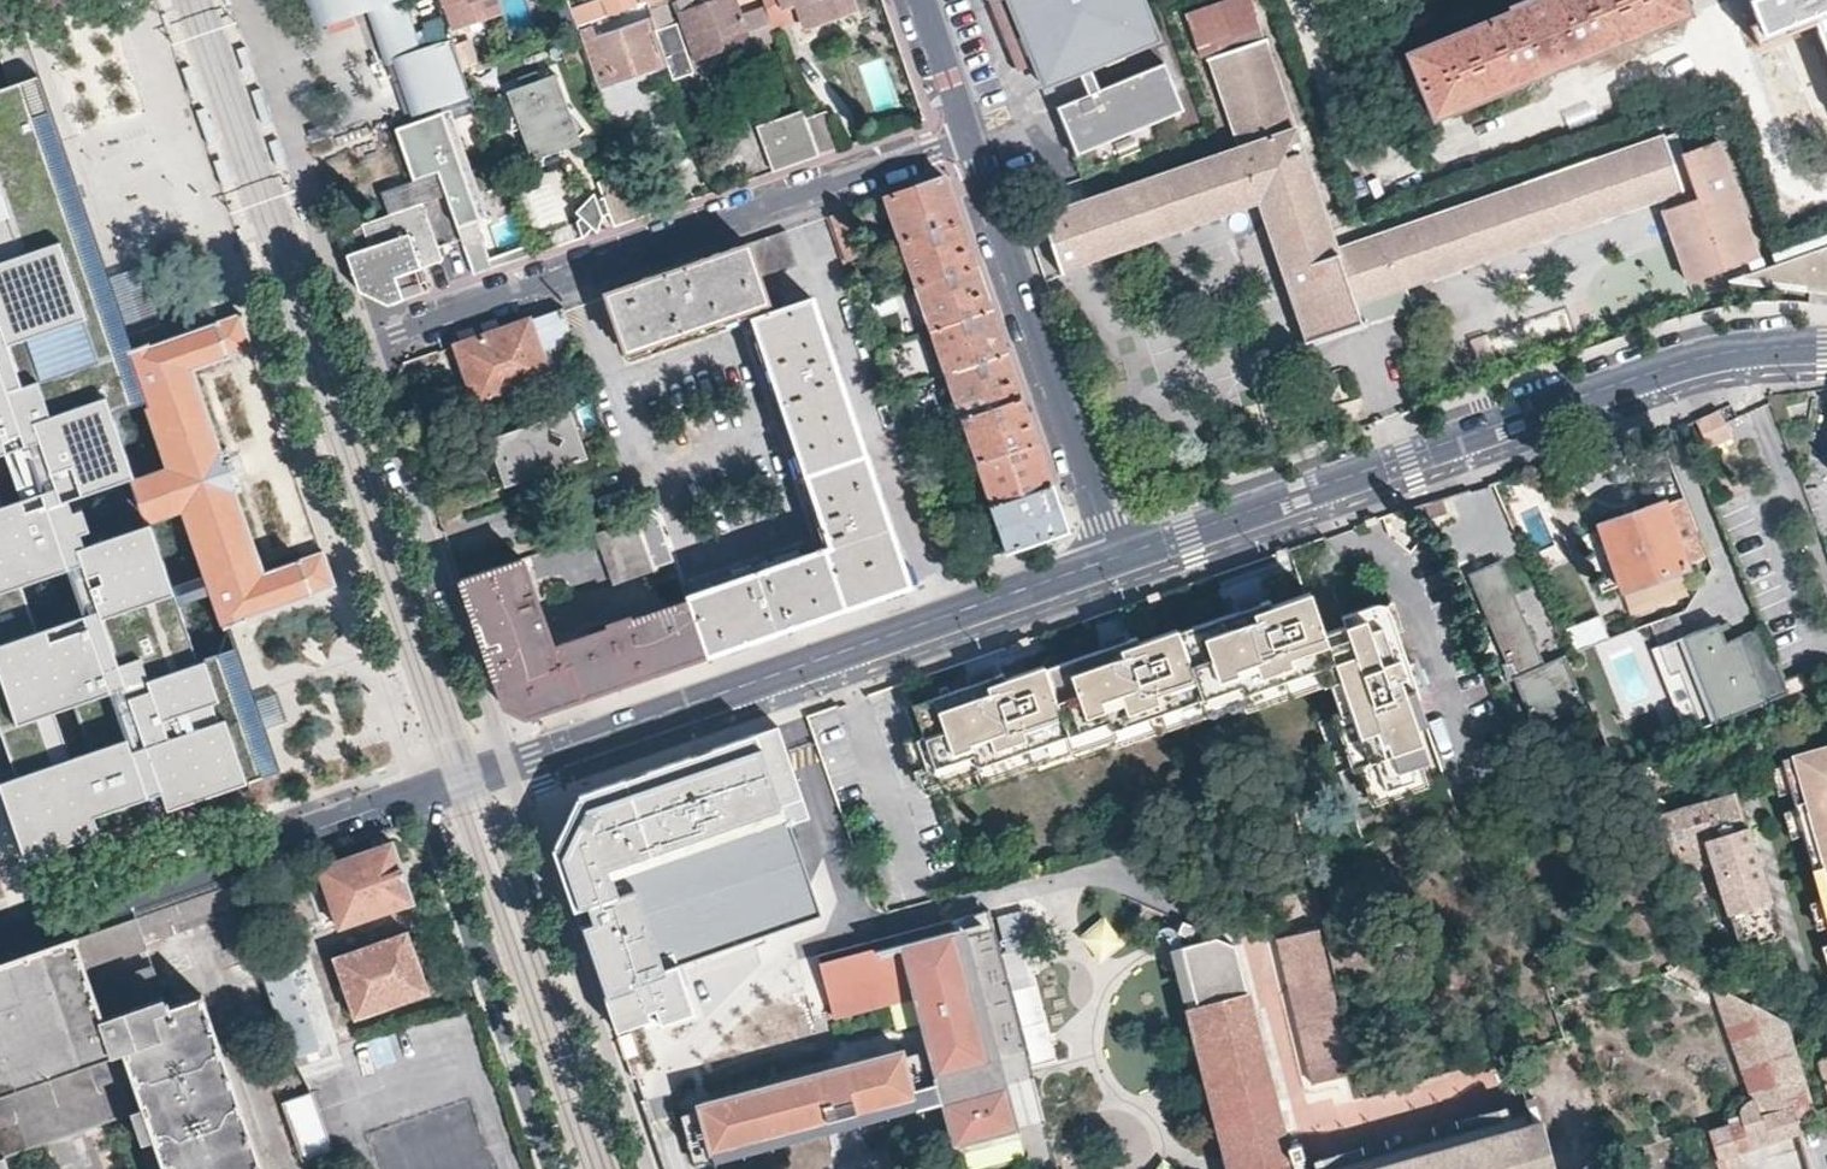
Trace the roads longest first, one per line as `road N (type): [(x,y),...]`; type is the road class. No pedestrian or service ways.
road 1 (residential): [(507,766),(360,345),(971,136)]
road 2 (residential): [(1117,556),(1736,347)]
road 3 (residential): [(507,766),(1117,556)]
road 4 (residential): [(0,935),(426,790)]
road 5 (residential): [(1117,556),(971,136)]
road 6 (residential): [(554,1168),(426,790)]
road 7 (residential): [(1826,600),(1736,347)]
road 8 (residential): [(971,136),(923,0)]

